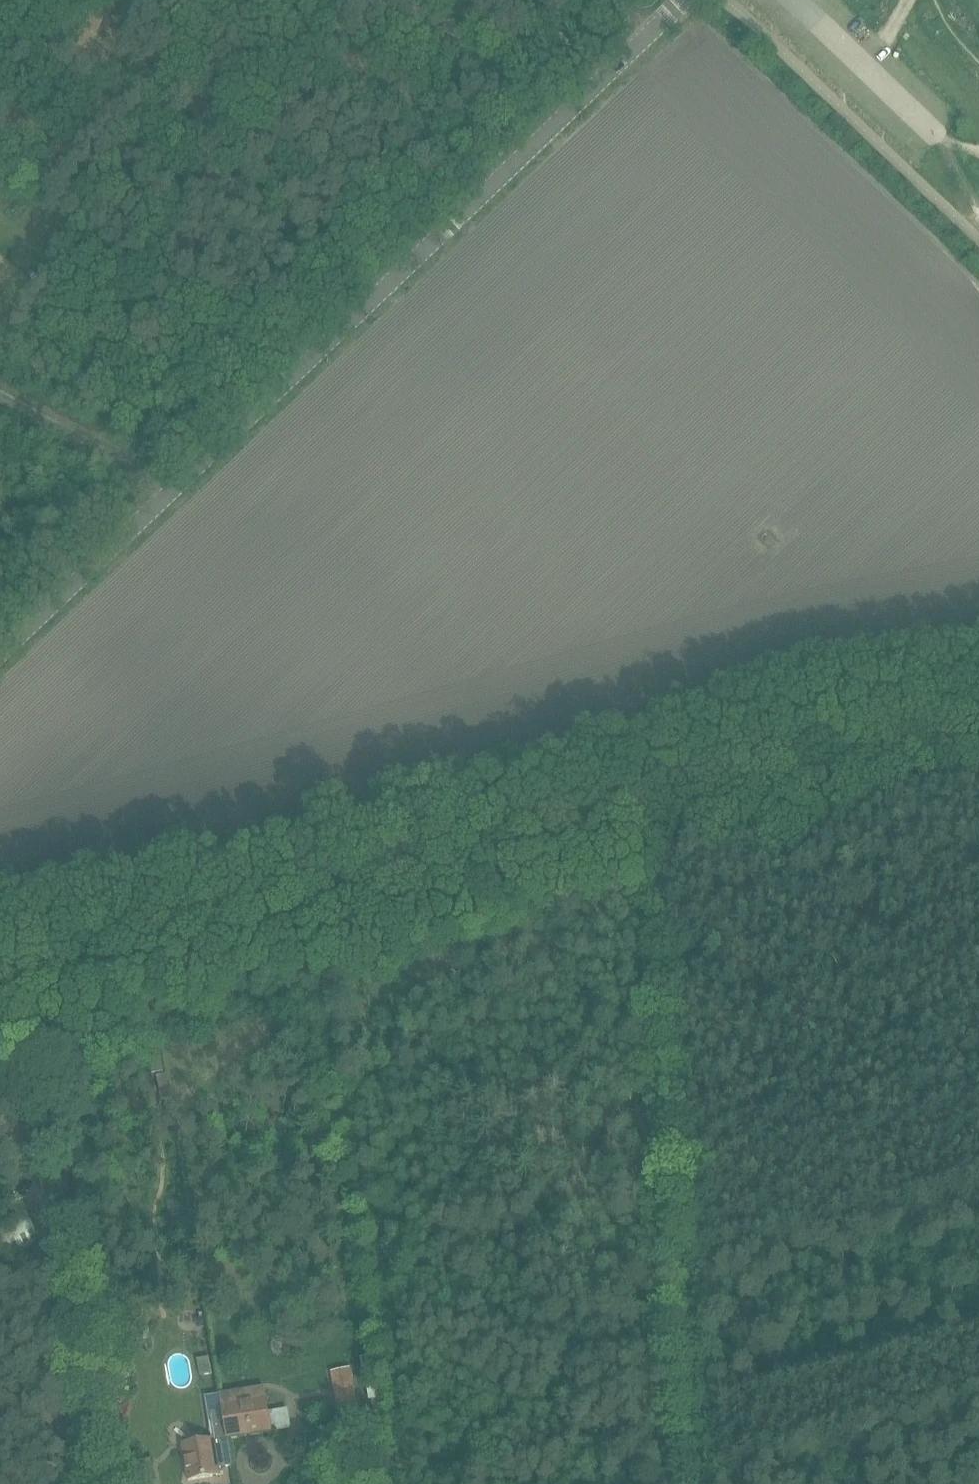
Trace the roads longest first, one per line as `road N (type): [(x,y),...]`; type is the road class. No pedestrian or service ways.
road 1 (track): [(978,711),(335,873),(0,970)]
road 2 (tertiary): [(0,652),(680,0)]
road 3 (residential): [(114,1483),(40,1086)]

